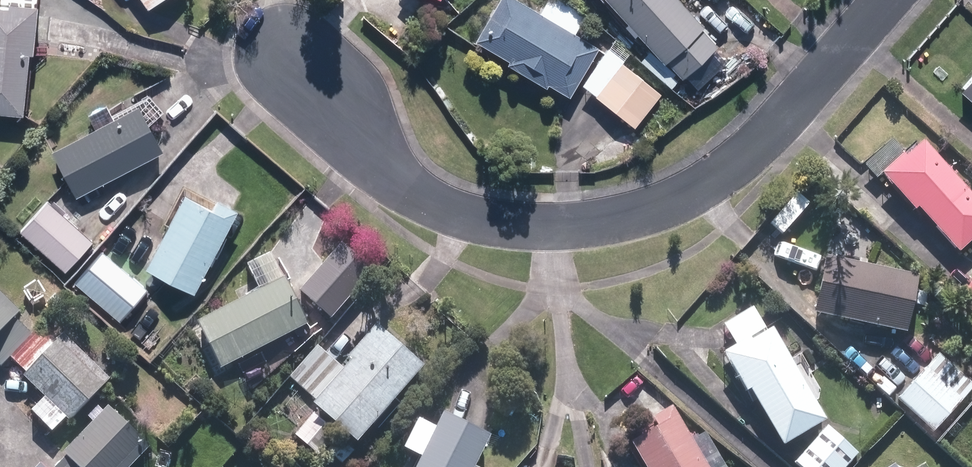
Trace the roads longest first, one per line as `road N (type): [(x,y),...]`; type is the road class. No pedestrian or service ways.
road 1 (residential): [(280,49),(361,149),(444,203),(527,226),(607,221),(677,202),(756,153),(890,0)]

